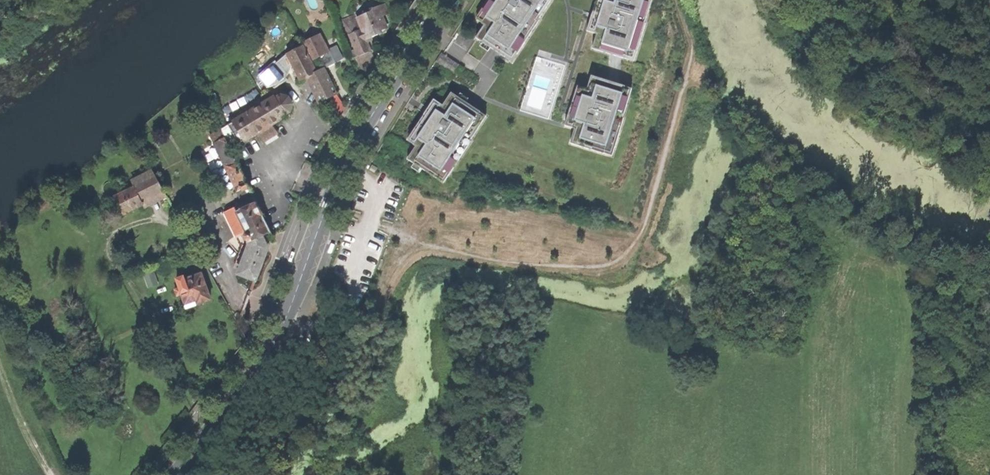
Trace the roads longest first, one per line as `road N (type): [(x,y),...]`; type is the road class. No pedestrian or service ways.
road 1 (secondary): [(448,0),(345,164),(274,344),(174,474)]
road 2 (track): [(374,233),(556,266),(617,261),(652,206),(691,63),(680,0)]

